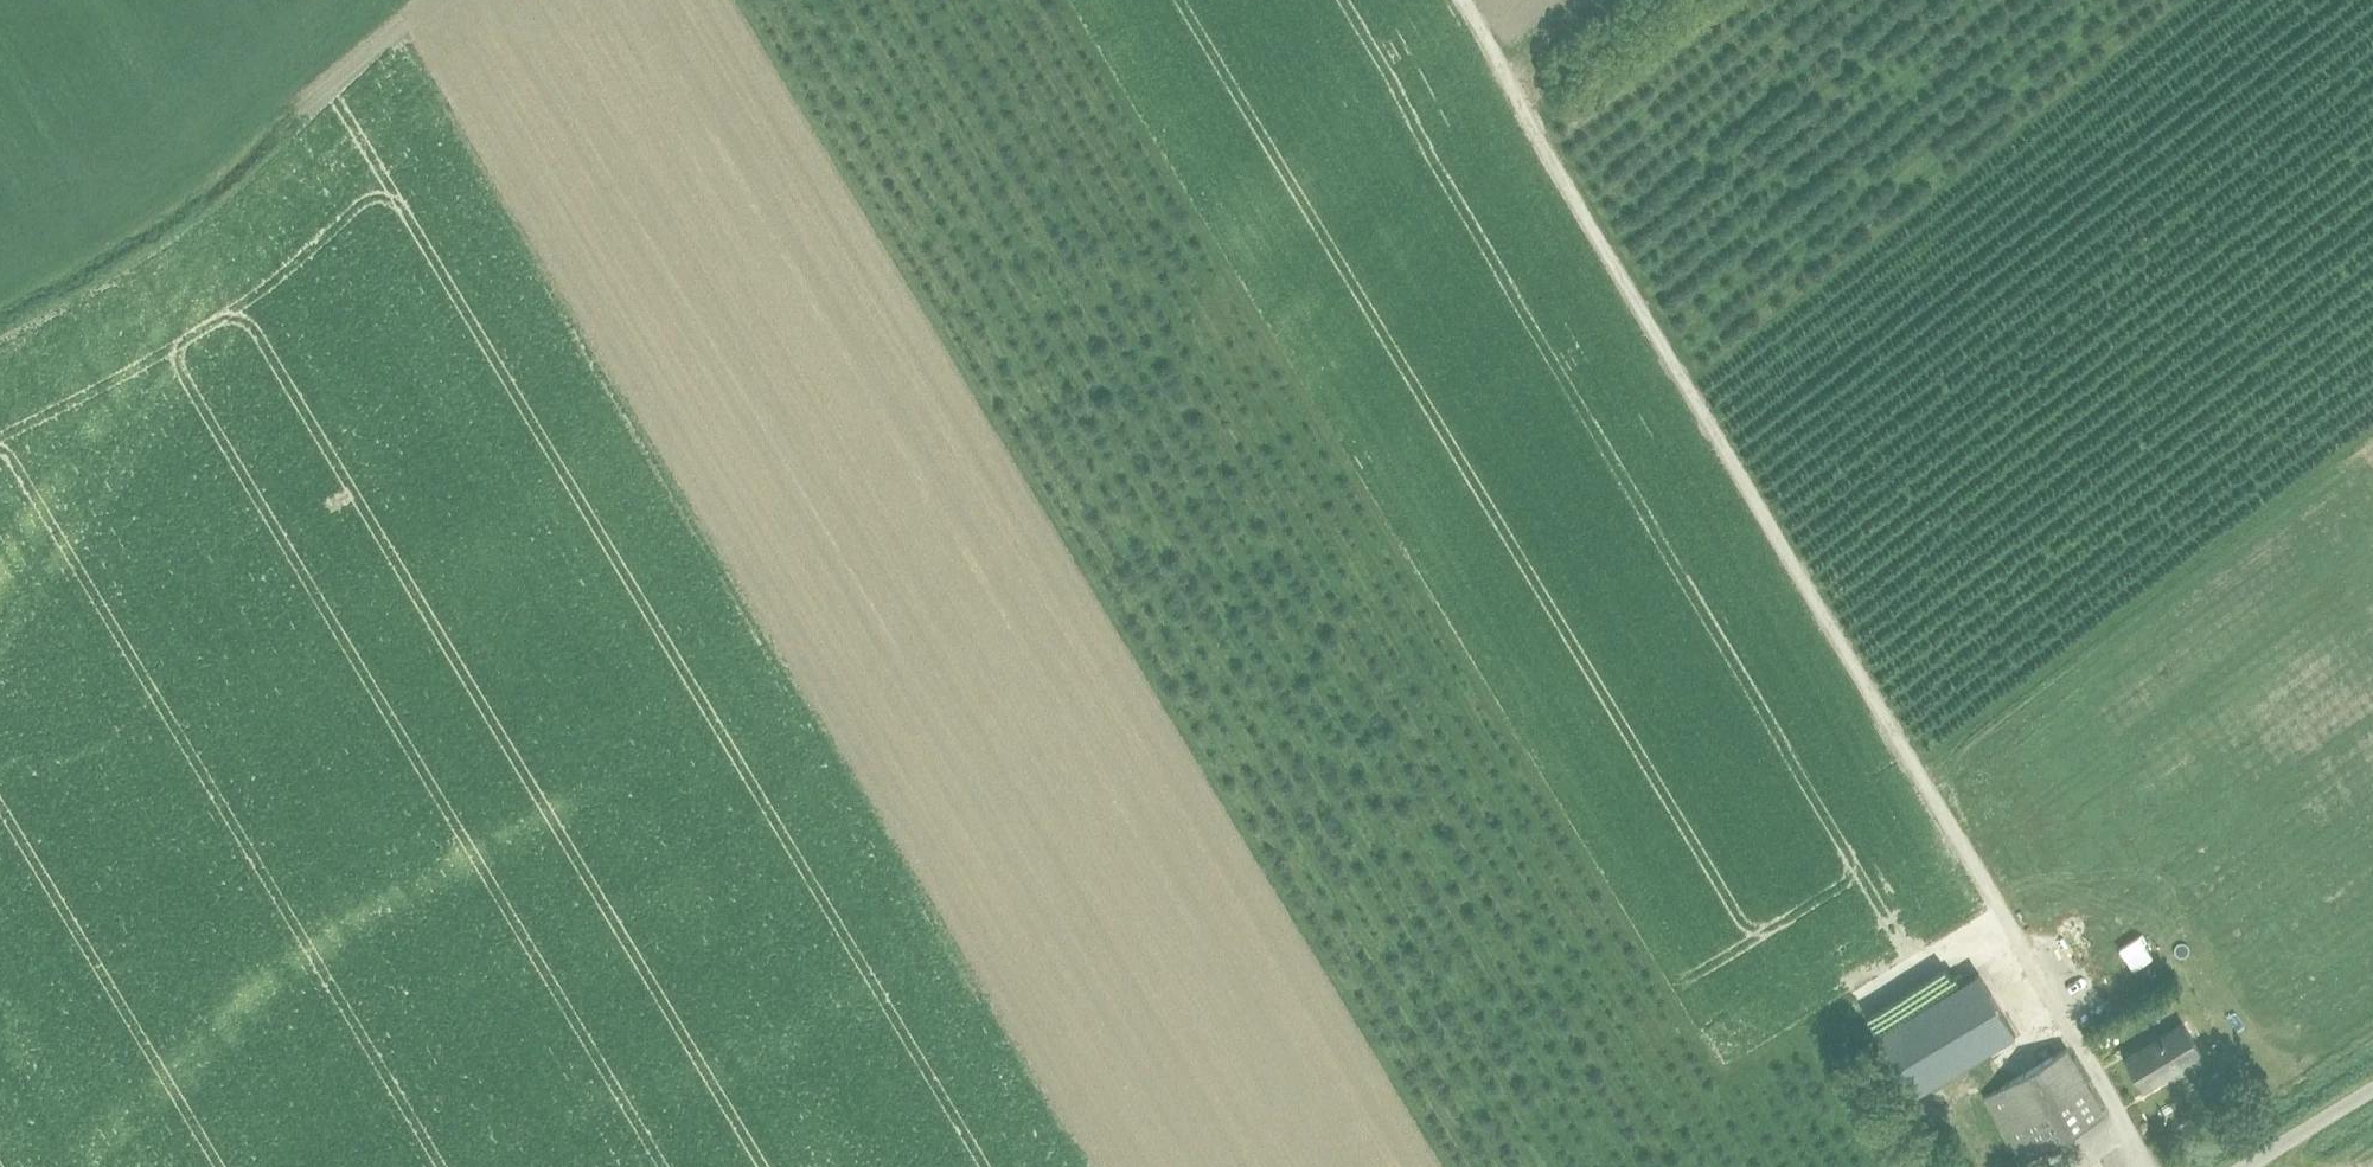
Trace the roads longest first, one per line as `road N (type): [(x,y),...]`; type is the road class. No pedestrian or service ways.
road 1 (unclassified): [(2243,1166),(2372,1088)]

